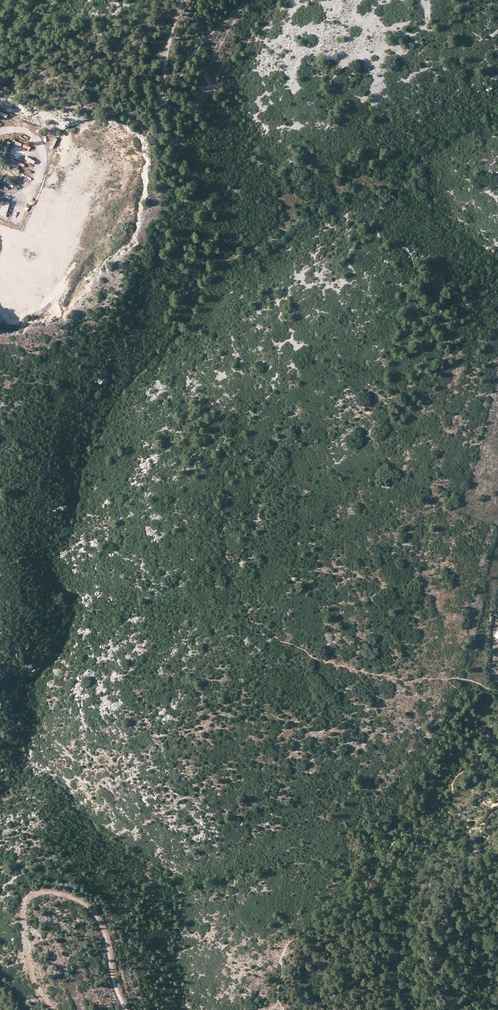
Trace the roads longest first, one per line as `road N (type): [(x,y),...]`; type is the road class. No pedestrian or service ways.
road 1 (track): [(54,1009),(36,989),(23,935),(22,911),(33,894),(62,894),(90,907),(127,1009)]
road 2 (track): [(182,0),(166,51),(163,106),(194,52),(246,0)]

